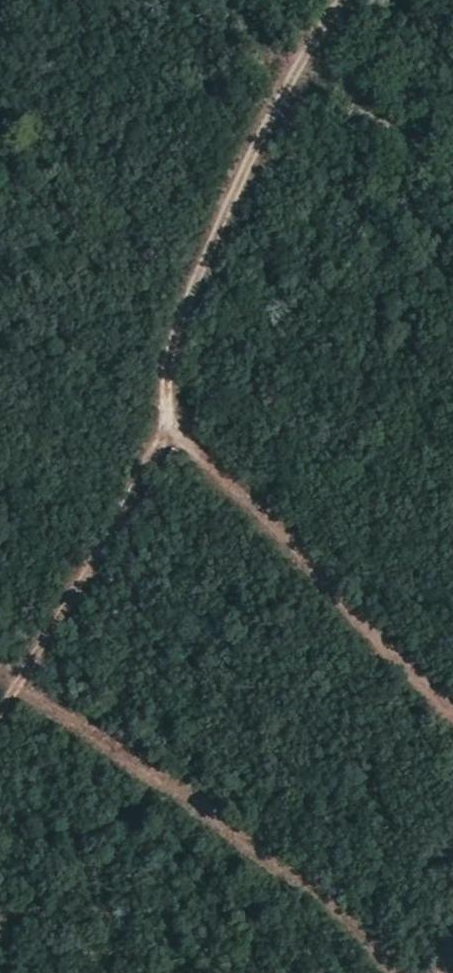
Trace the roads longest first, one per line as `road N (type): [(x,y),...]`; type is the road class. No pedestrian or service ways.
road 1 (track): [(346,0),(297,67),(183,312),(165,378),(167,414),(452,715)]

